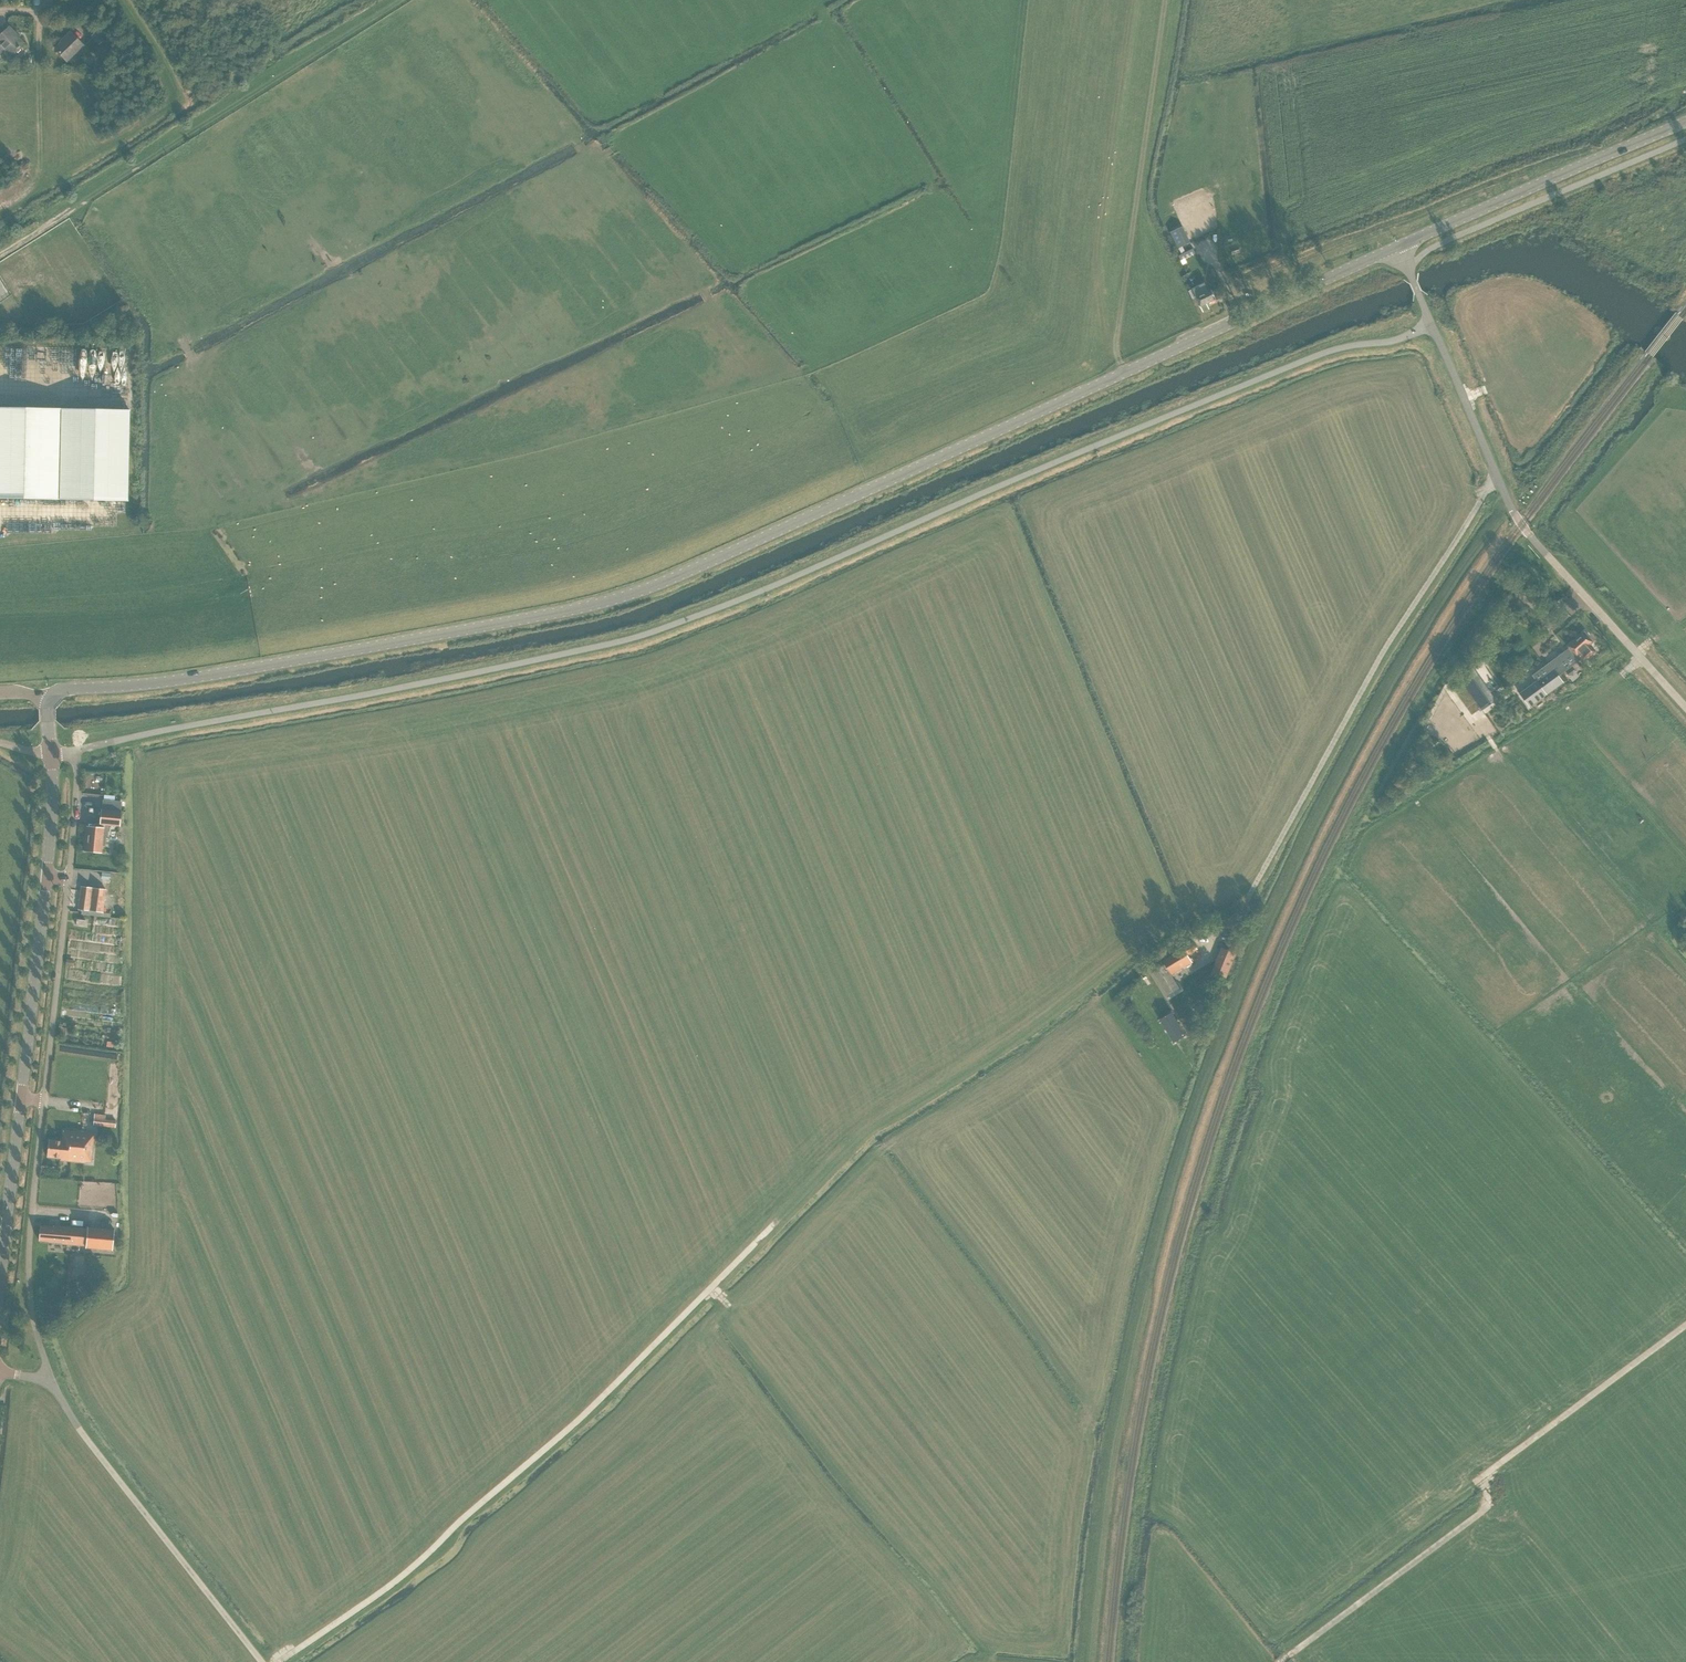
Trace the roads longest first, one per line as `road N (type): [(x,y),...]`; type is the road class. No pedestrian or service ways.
road 1 (tertiary): [(48,699),(67,689),(256,666),(631,593),(1398,246)]
road 2 (unclassified): [(1685,707),(1521,525),(1398,246)]
road 3 (track): [(1116,351),(1166,0)]
road 4 (tertiary): [(1398,246),(1685,122)]
road 5 (residential): [(43,1102),(29,1262),(48,1377)]
road 6 (residential): [(68,878),(43,1102)]
road 7 (tertiary): [(23,1100),(46,876)]
road 8 (tertiary): [(46,876),(48,699)]
road 9 (tertiary): [(0,1272),(23,1100)]
road 10 (residential): [(76,751),(68,878)]

